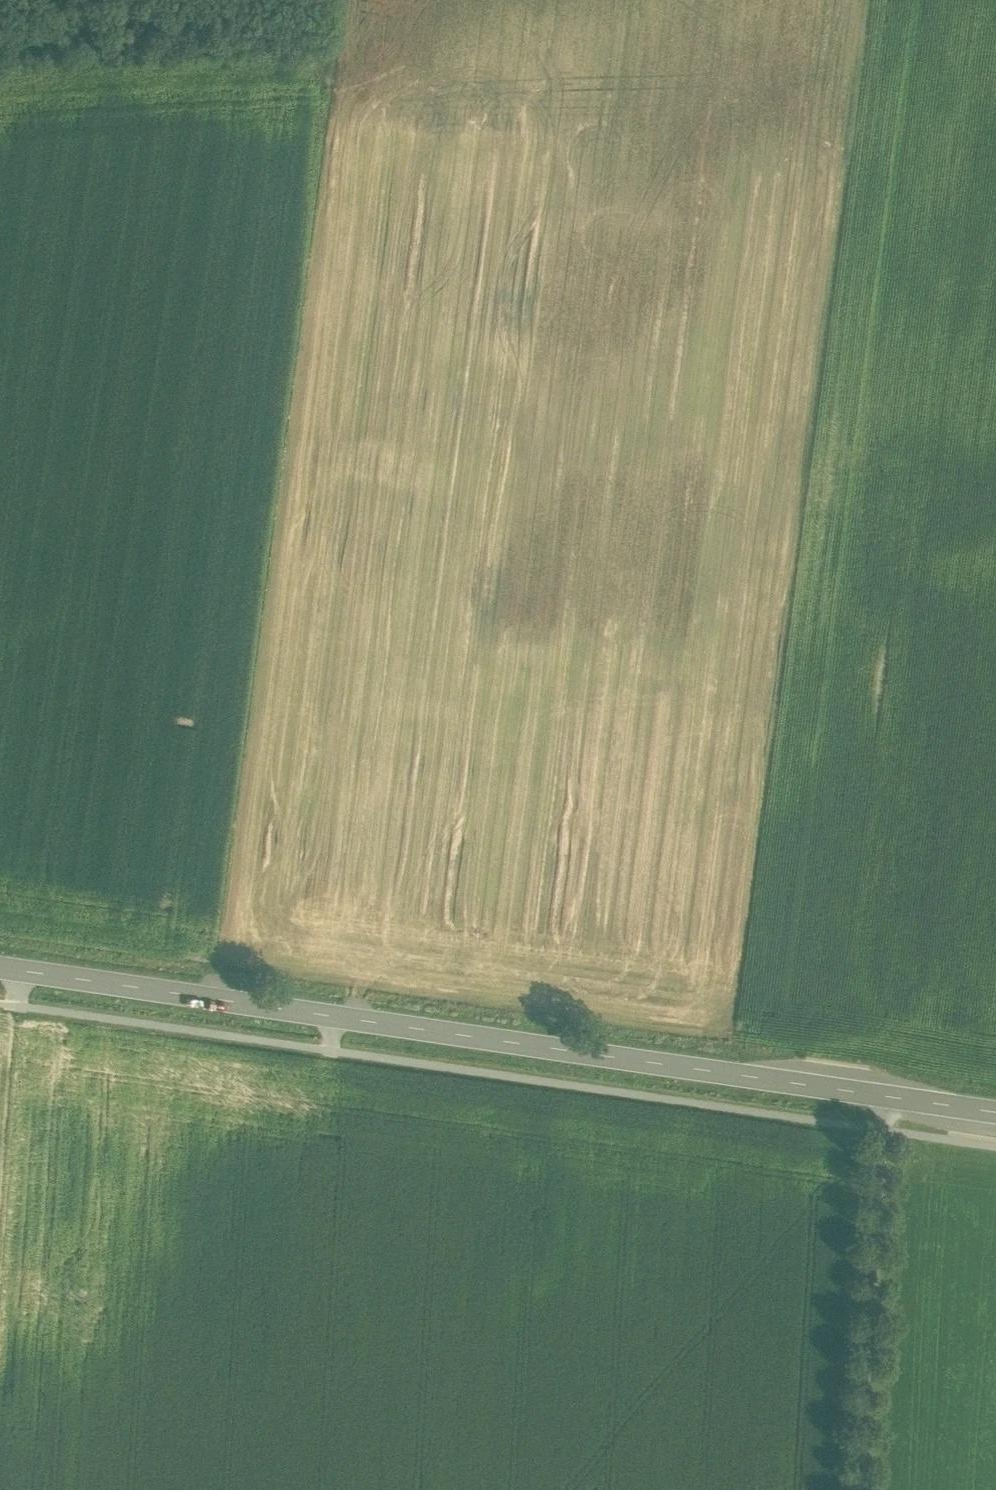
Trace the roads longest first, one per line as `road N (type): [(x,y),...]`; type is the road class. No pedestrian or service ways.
road 1 (secondary): [(995,1113),(0,967)]

